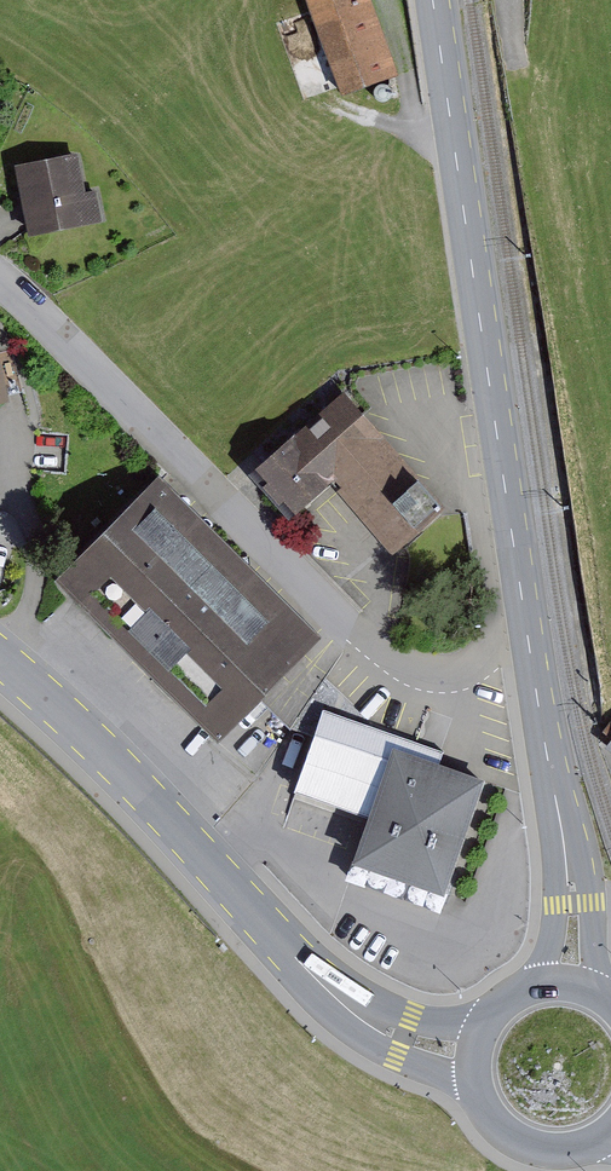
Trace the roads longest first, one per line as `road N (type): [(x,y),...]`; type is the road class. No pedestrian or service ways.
road 1 (secondary): [(564,847),(434,0)]
road 2 (secondary): [(0,656),(97,744),(358,1018)]
road 3 (residential): [(0,280),(35,305),(346,618)]
road 4 (secondary): [(475,1090),(502,1133),(524,1146),(575,1152),(599,1143)]
road 5 (secondary): [(602,994),(564,847)]
road 6 (secondary): [(358,1018),(380,1049),(475,1090)]
road 7 (secondary): [(564,847),(540,984)]
road 8 (secondary): [(487,1019),(358,1018)]

